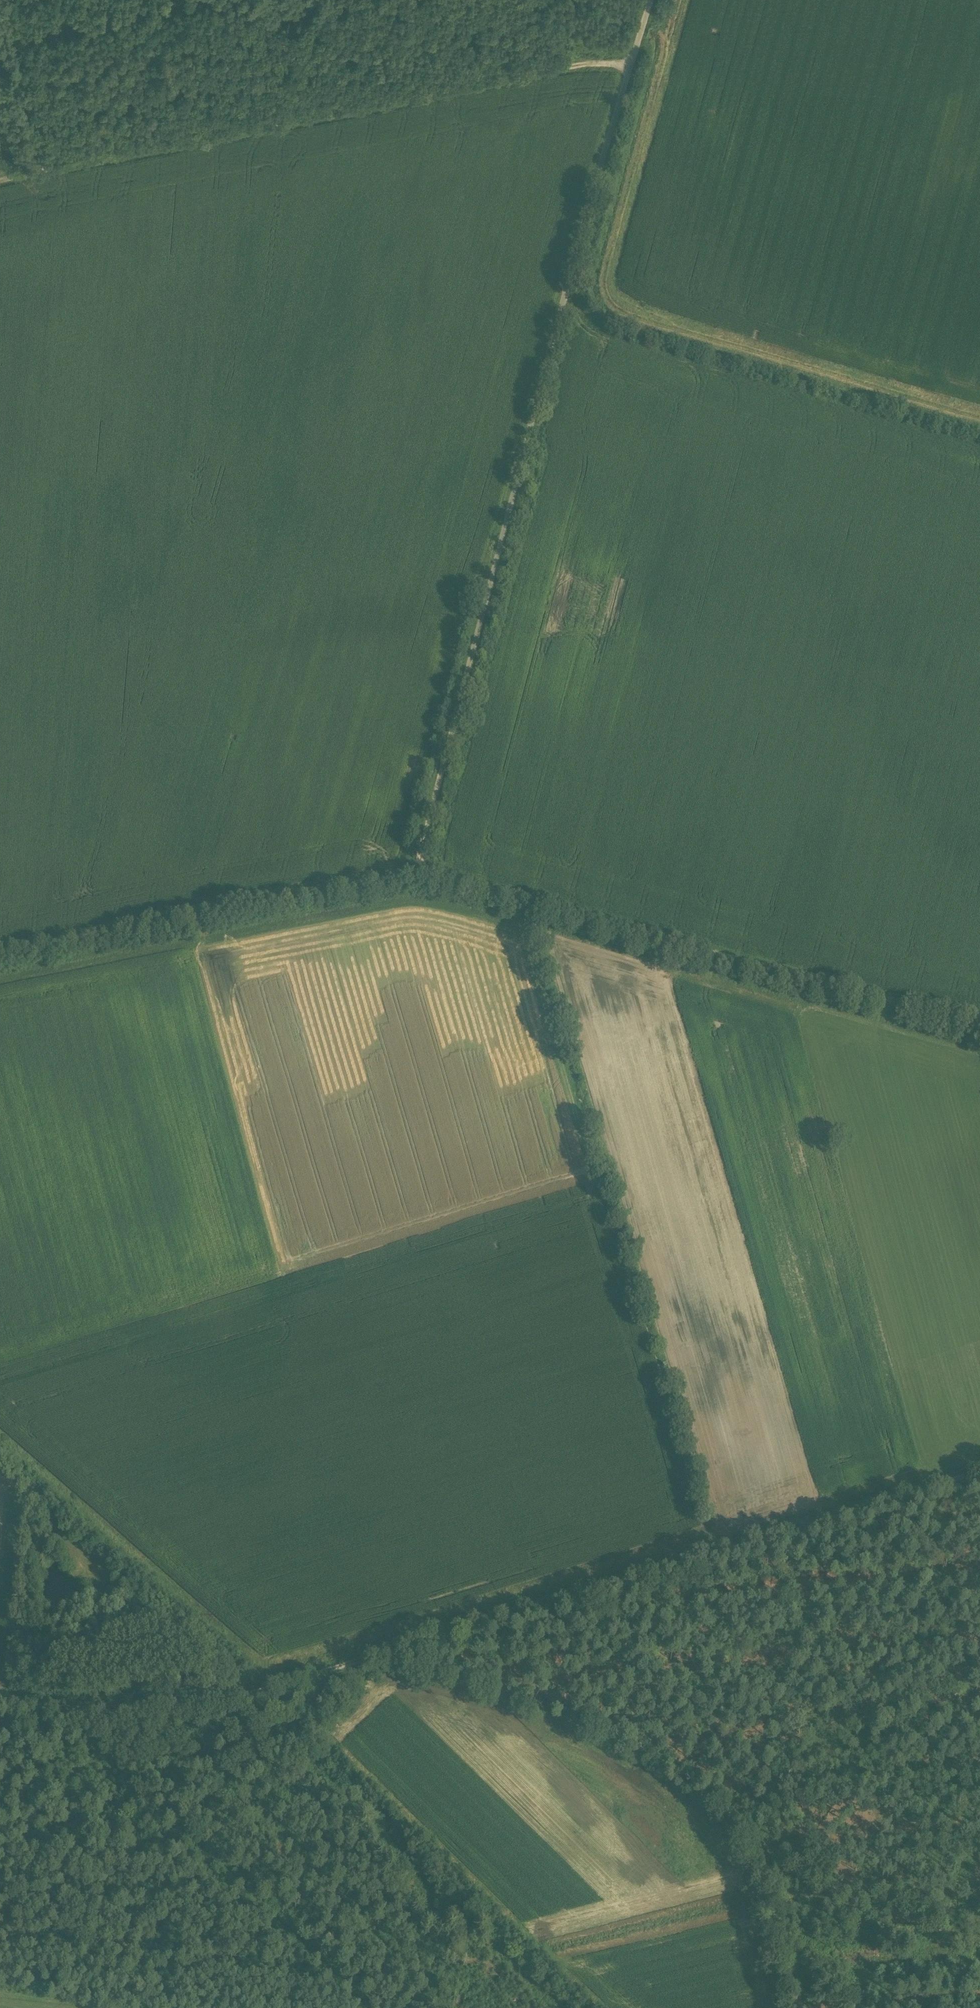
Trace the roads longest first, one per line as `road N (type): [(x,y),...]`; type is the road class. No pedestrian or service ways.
road 1 (unclassified): [(0,957),(416,873),(649,0)]
road 2 (track): [(979,1473),(263,1688),(97,1707),(0,1702)]
road 3 (track): [(0,181),(555,69),(630,68)]

